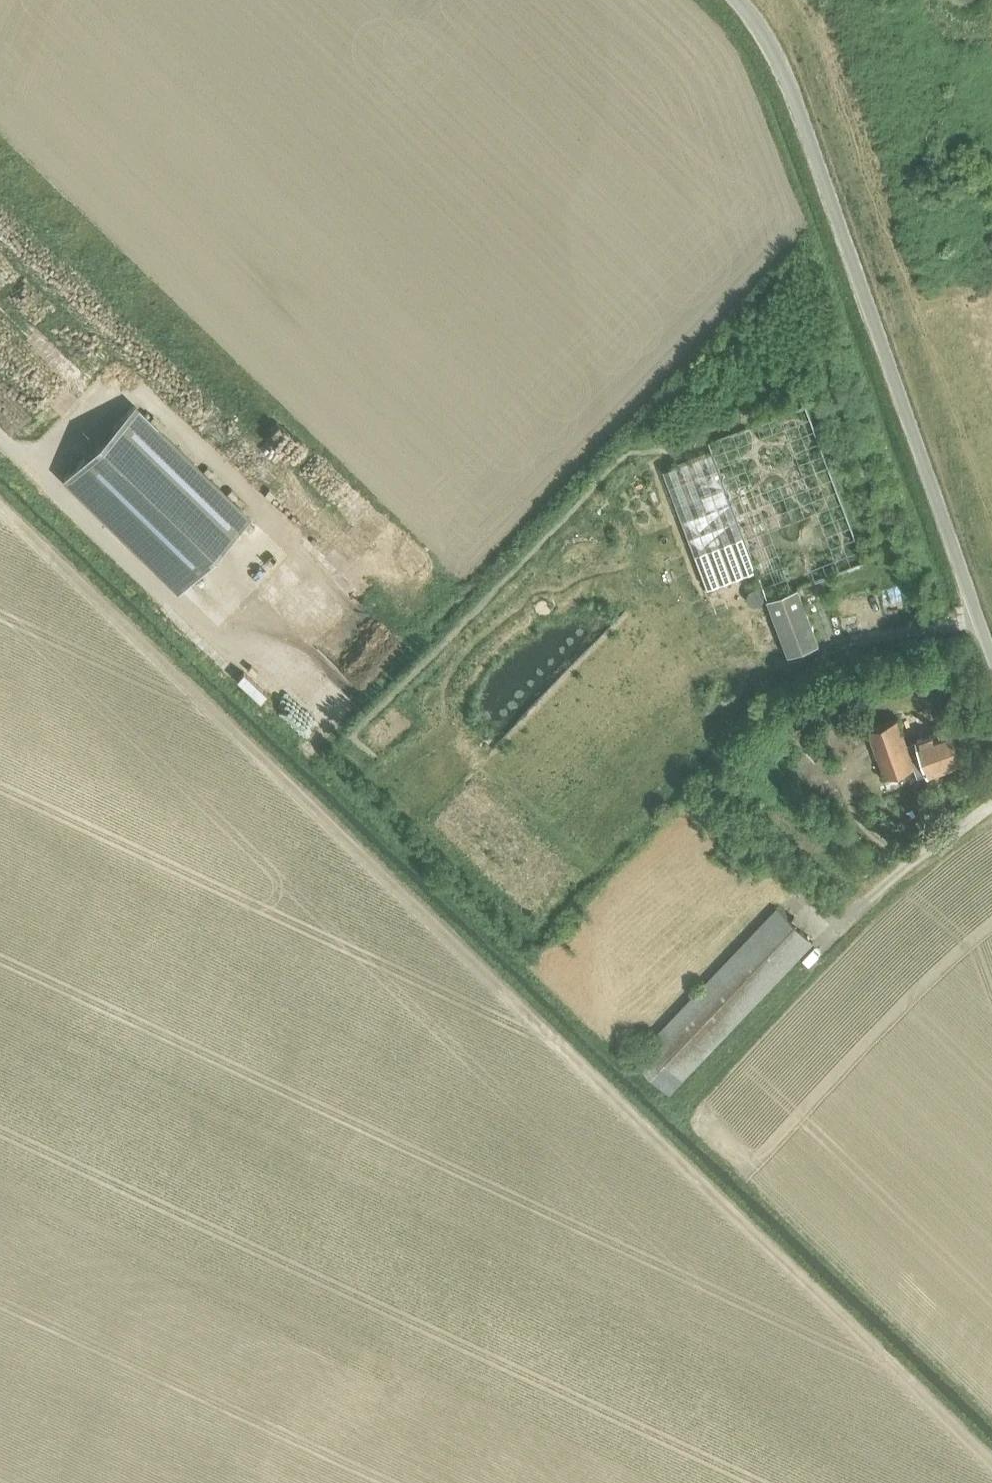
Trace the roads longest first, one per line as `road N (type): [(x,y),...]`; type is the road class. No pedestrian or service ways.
road 1 (unclassified): [(991,652),(779,55),(734,0)]

